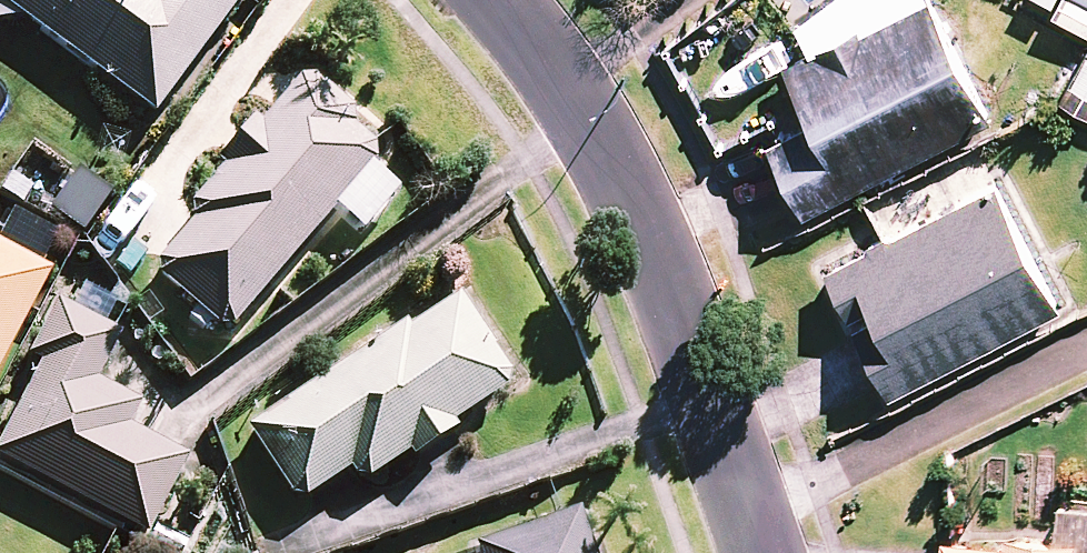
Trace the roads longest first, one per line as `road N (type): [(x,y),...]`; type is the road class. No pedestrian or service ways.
road 1 (residential): [(496,0),(616,163),(758,552)]

